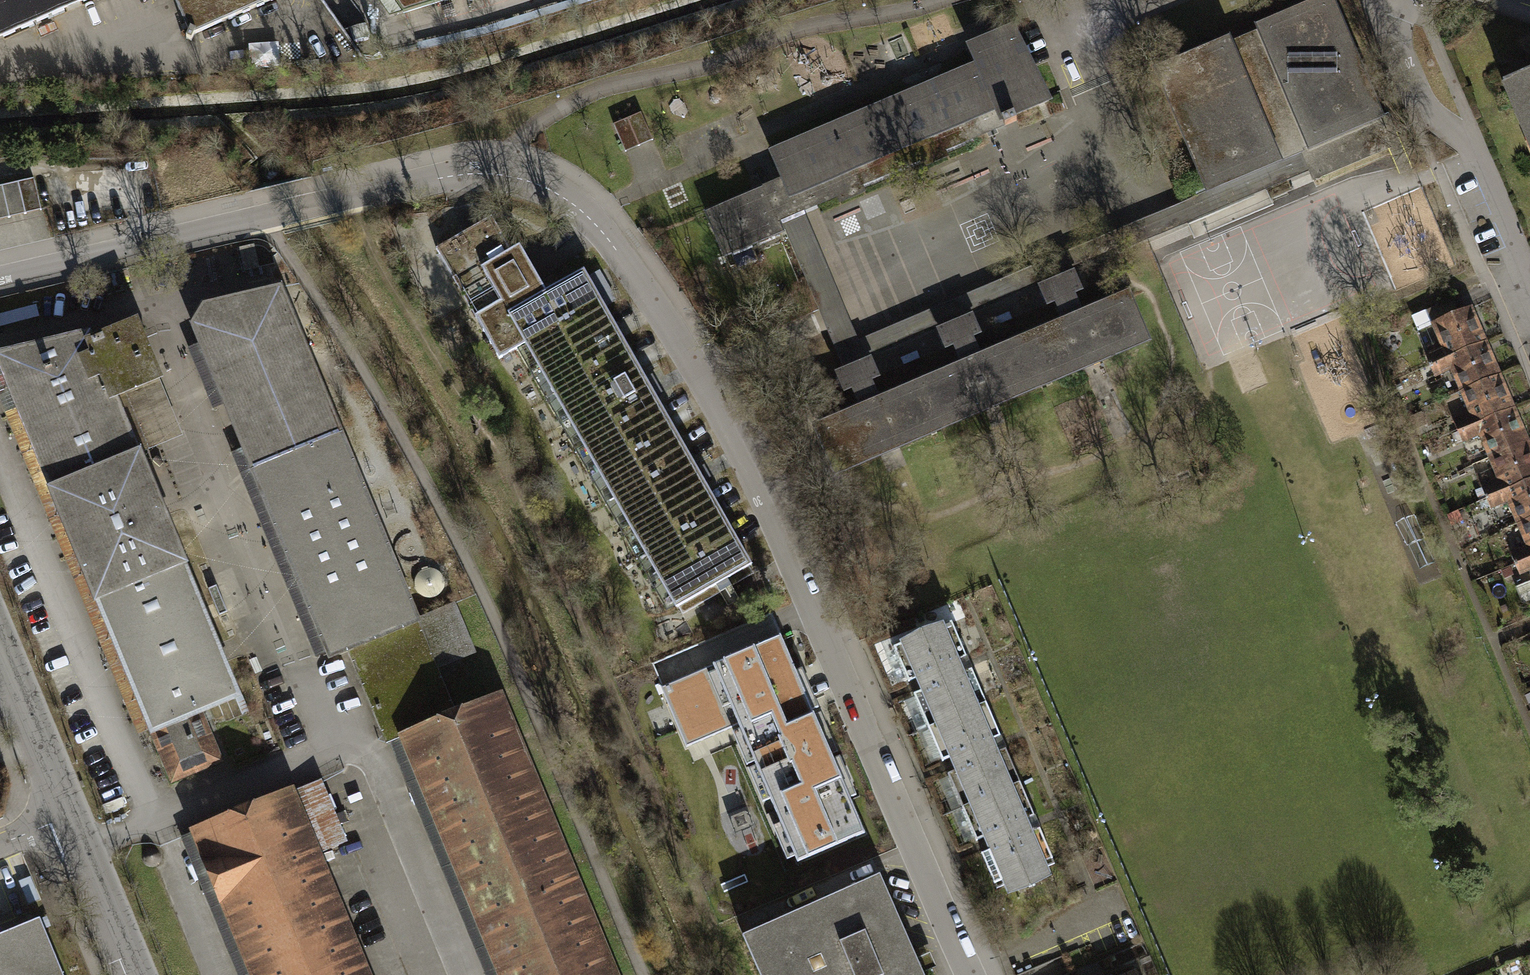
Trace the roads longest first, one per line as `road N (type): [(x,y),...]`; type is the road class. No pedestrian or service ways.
road 1 (residential): [(0,282),(475,173),(525,180),(586,214),(679,339),(732,435),(970,974)]
road 2 (residential): [(1410,0),(1401,43),(1426,107),(1477,158),(1529,293)]
road 3 (tertiary): [(0,642),(73,818)]
road 4 (tertiary): [(73,818),(138,974)]

